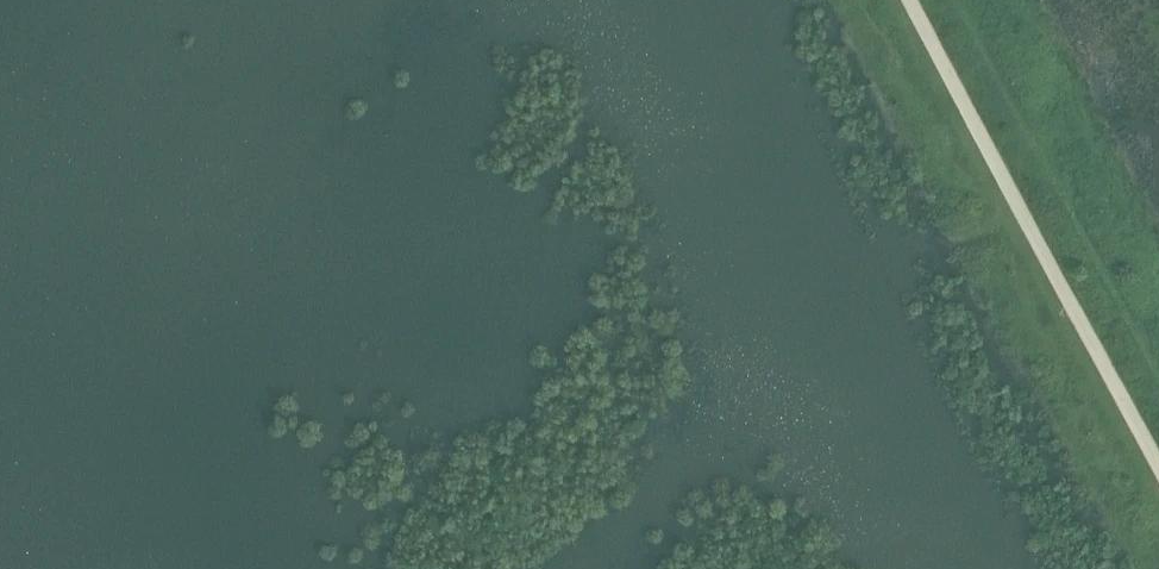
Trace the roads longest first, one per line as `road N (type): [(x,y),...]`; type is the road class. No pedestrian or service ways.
road 1 (track): [(1158,468),(909,0)]

